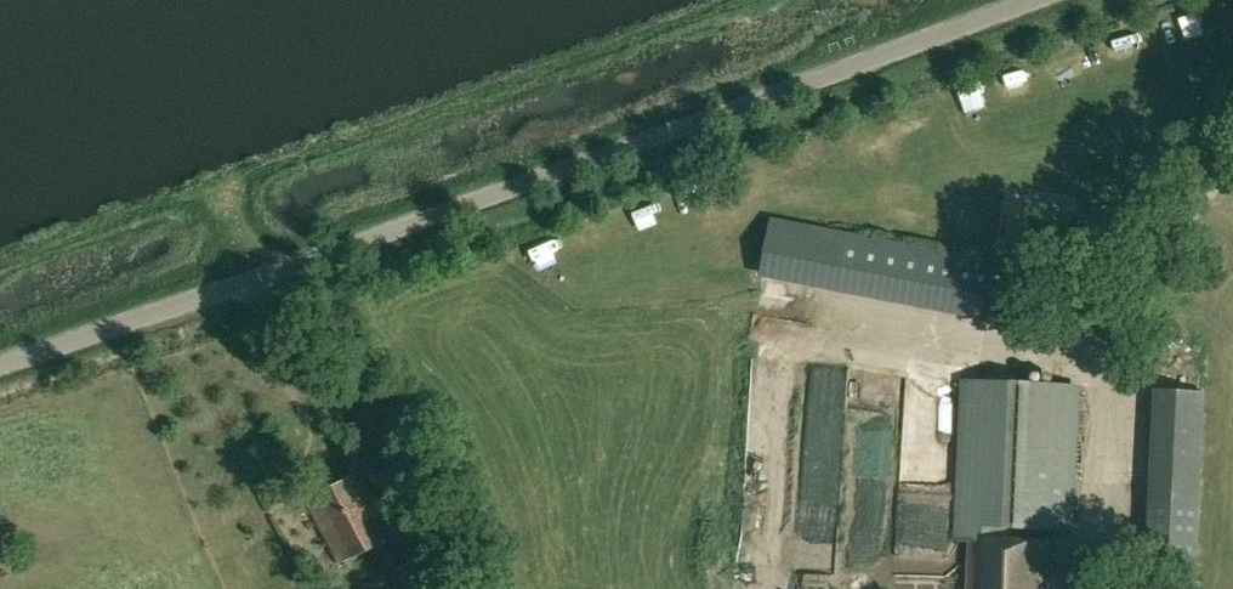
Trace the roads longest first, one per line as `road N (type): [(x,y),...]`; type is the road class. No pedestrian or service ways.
road 1 (unclassified): [(1041,0),(0,369)]
road 2 (track): [(253,281),(310,351),(398,419),(406,460)]

